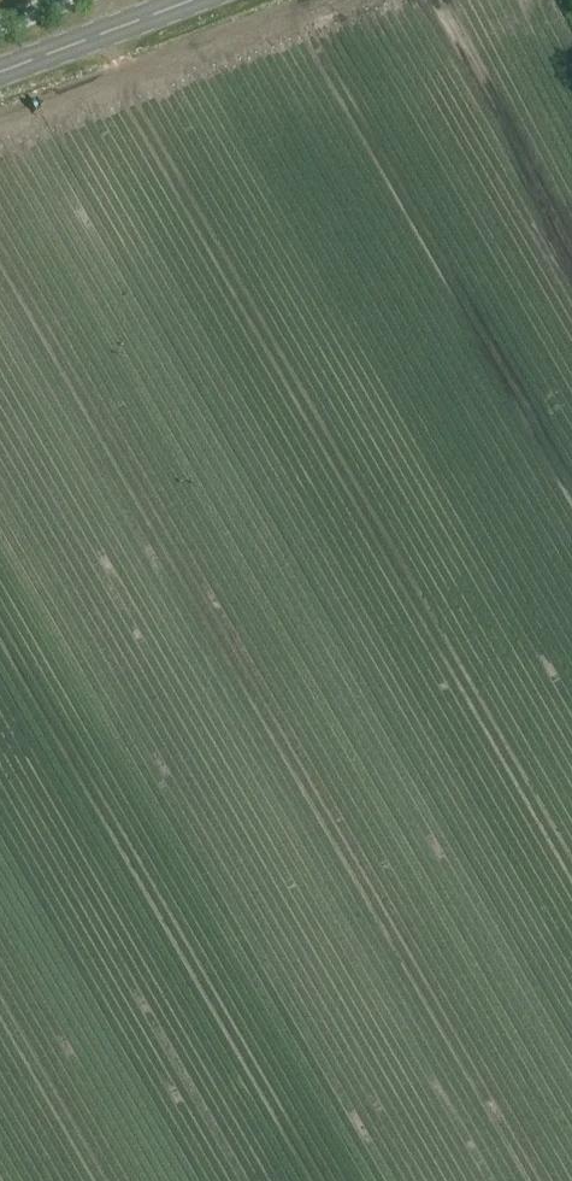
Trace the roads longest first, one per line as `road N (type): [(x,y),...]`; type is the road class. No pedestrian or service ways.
road 1 (secondary): [(0,73),(195,0)]

